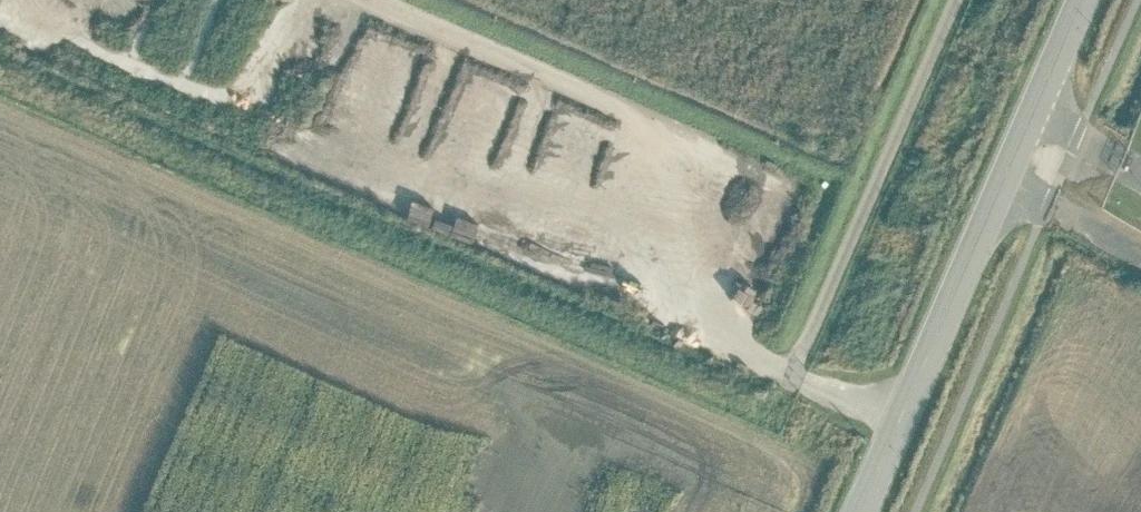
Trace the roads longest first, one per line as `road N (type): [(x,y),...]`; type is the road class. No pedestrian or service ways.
road 1 (tertiary): [(859,511),(1083,0)]

